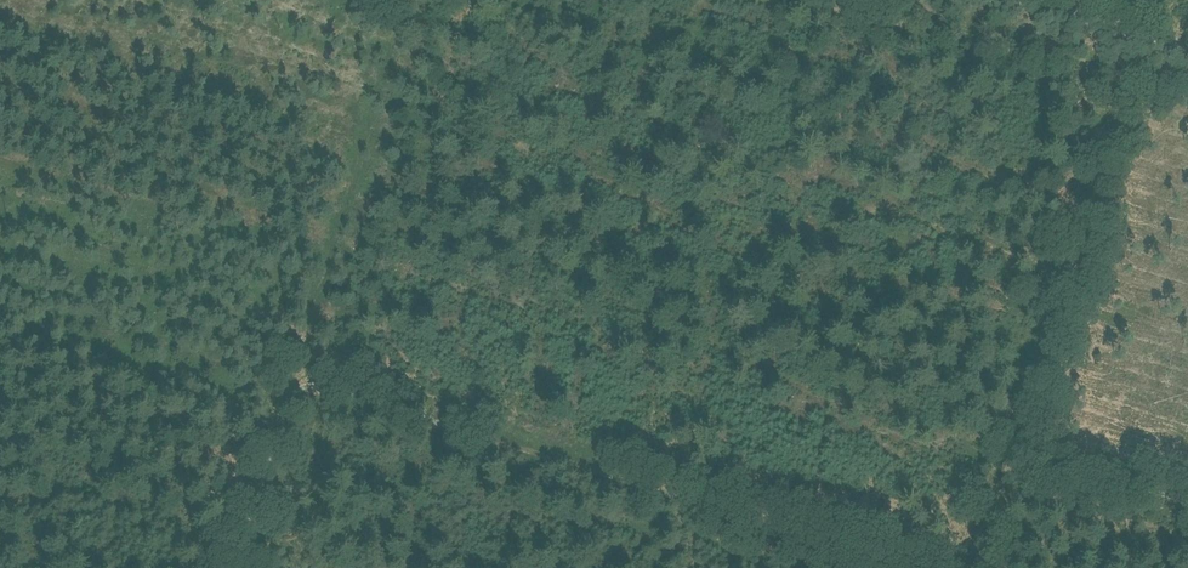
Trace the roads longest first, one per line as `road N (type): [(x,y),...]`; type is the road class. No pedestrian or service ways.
road 1 (track): [(1187,50),(1028,0)]

